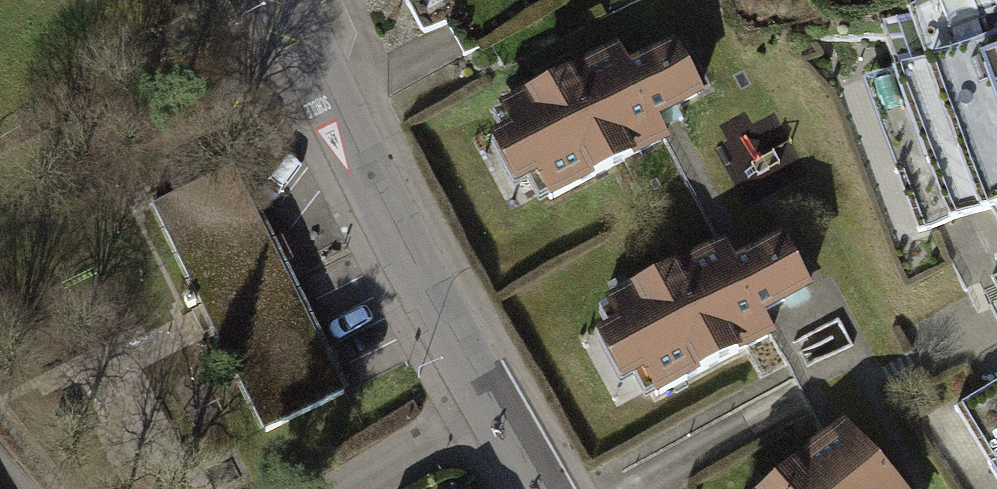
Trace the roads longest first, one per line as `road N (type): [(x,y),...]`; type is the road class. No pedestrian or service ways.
road 1 (residential): [(491,407),(286,0)]
road 2 (residential): [(491,407),(342,488)]

